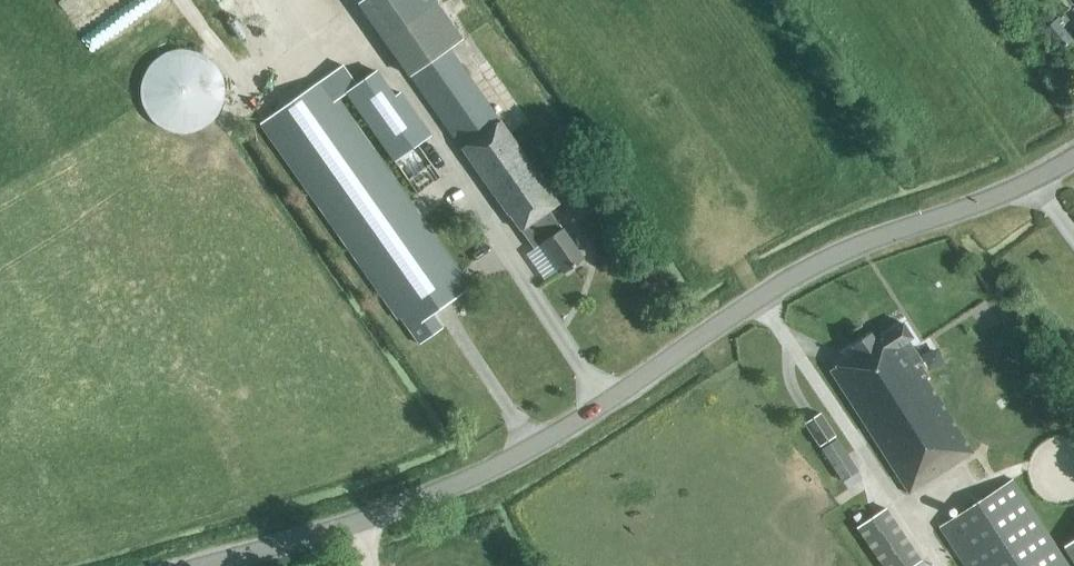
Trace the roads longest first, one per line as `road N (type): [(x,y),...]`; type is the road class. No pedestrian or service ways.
road 1 (tertiary): [(167,565),(457,480),(532,445),(779,277),(1073,155)]

